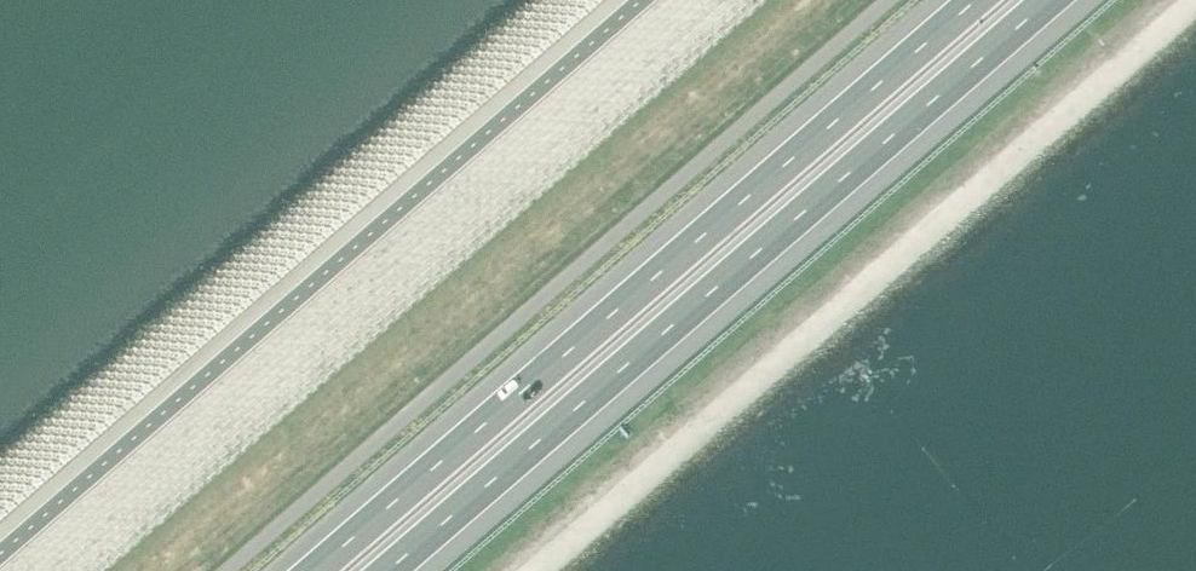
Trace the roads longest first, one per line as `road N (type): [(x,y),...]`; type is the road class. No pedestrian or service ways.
road 1 (motorway): [(977,0),(316,570)]
road 2 (motorway): [(391,570),(1049,0)]

